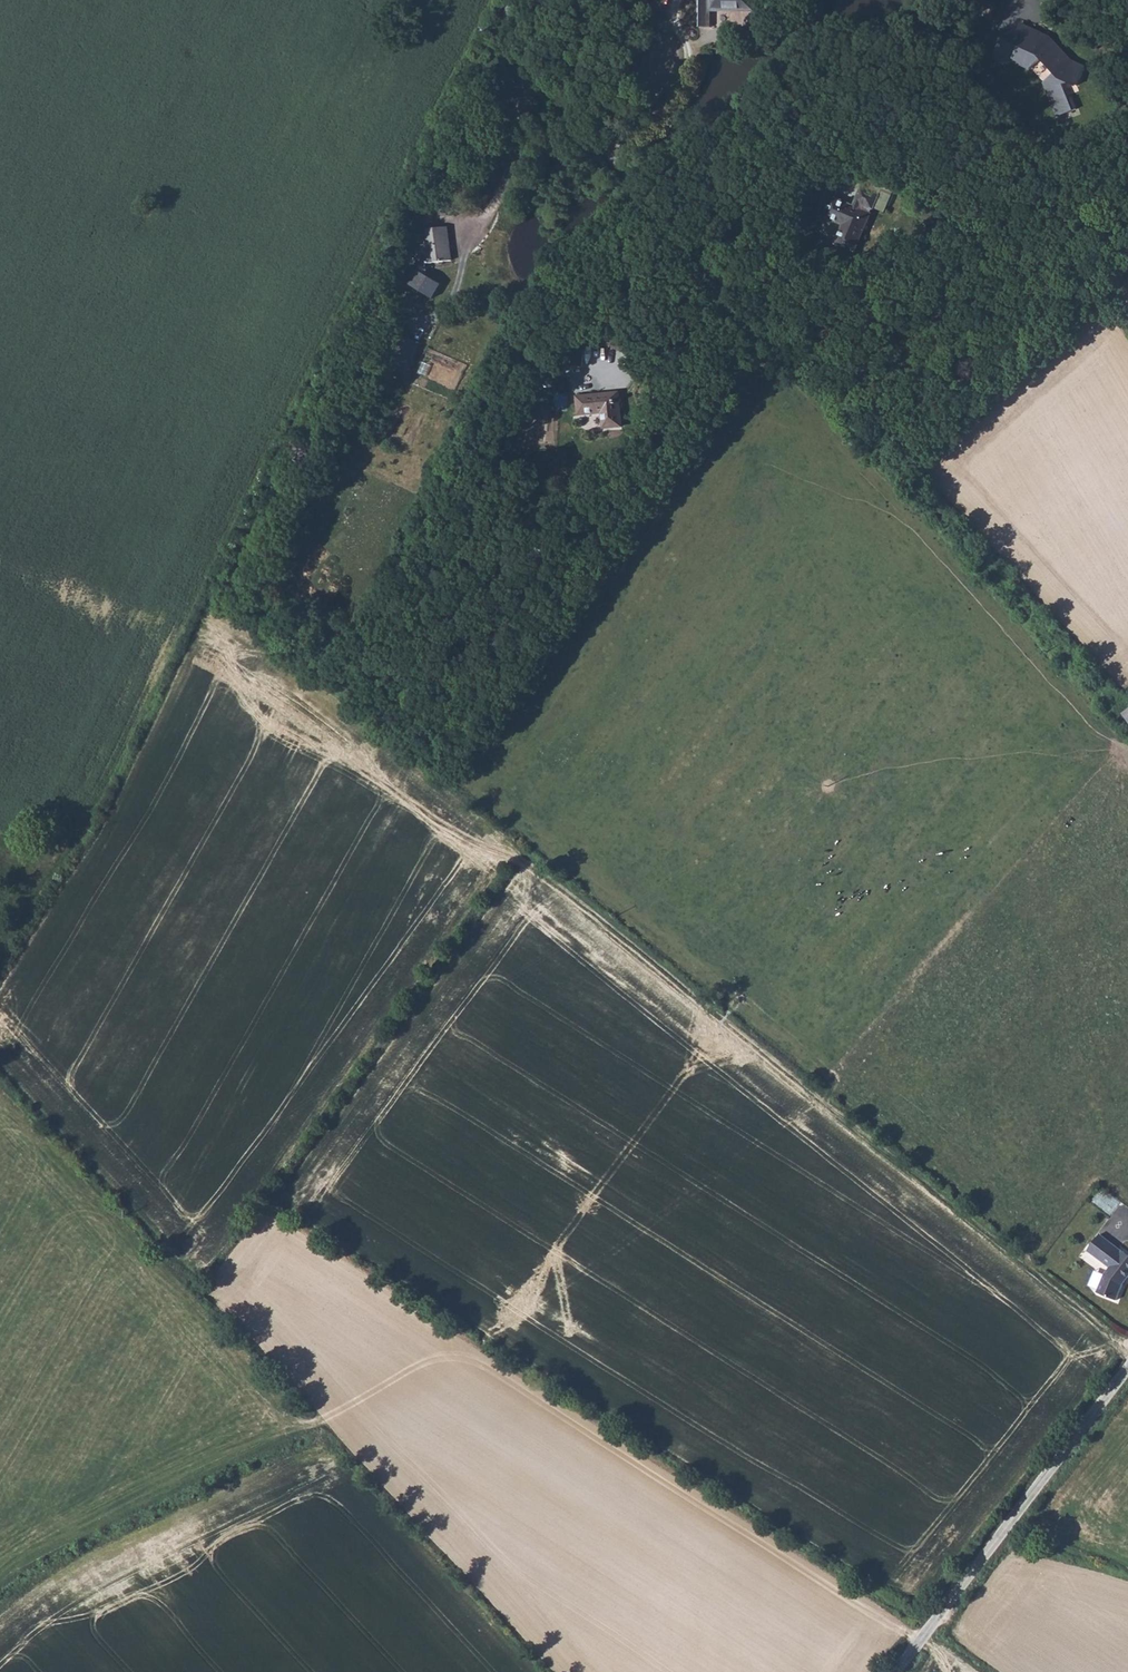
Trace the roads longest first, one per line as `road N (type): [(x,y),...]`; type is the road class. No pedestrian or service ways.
road 1 (unclassified): [(1127,1366),(894,1671)]

